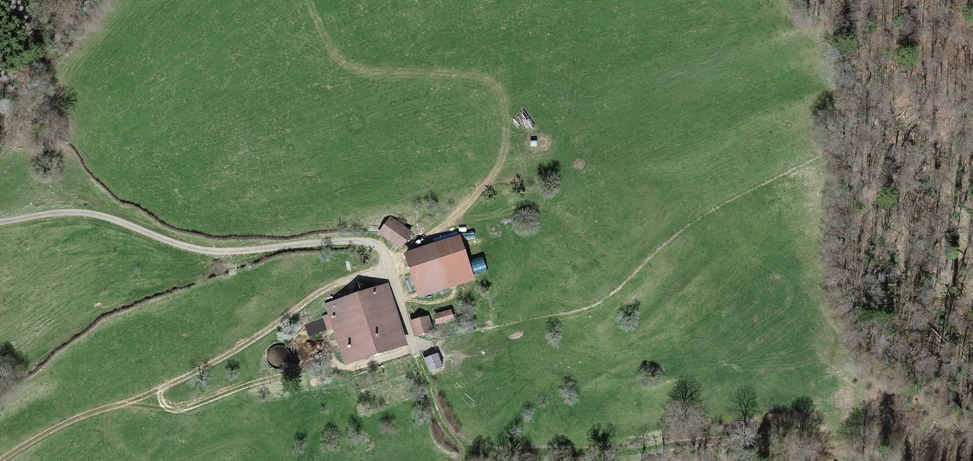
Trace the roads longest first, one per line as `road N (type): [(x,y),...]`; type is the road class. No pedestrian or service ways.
road 1 (track): [(0,460),(76,420),(161,391),(261,334),(324,286),(392,265),(444,431),(477,460),(510,460)]
road 2 (unclassified): [(0,222),(89,213),(210,251),(363,241),(377,245),(392,265)]
road 3 (track): [(413,349),(354,367),(314,359),(183,407),(164,402),(161,391)]
road 4 (track): [(568,460),(740,428),(775,432),(827,460)]
road 5 (track): [(906,460),(945,396),(972,323)]

